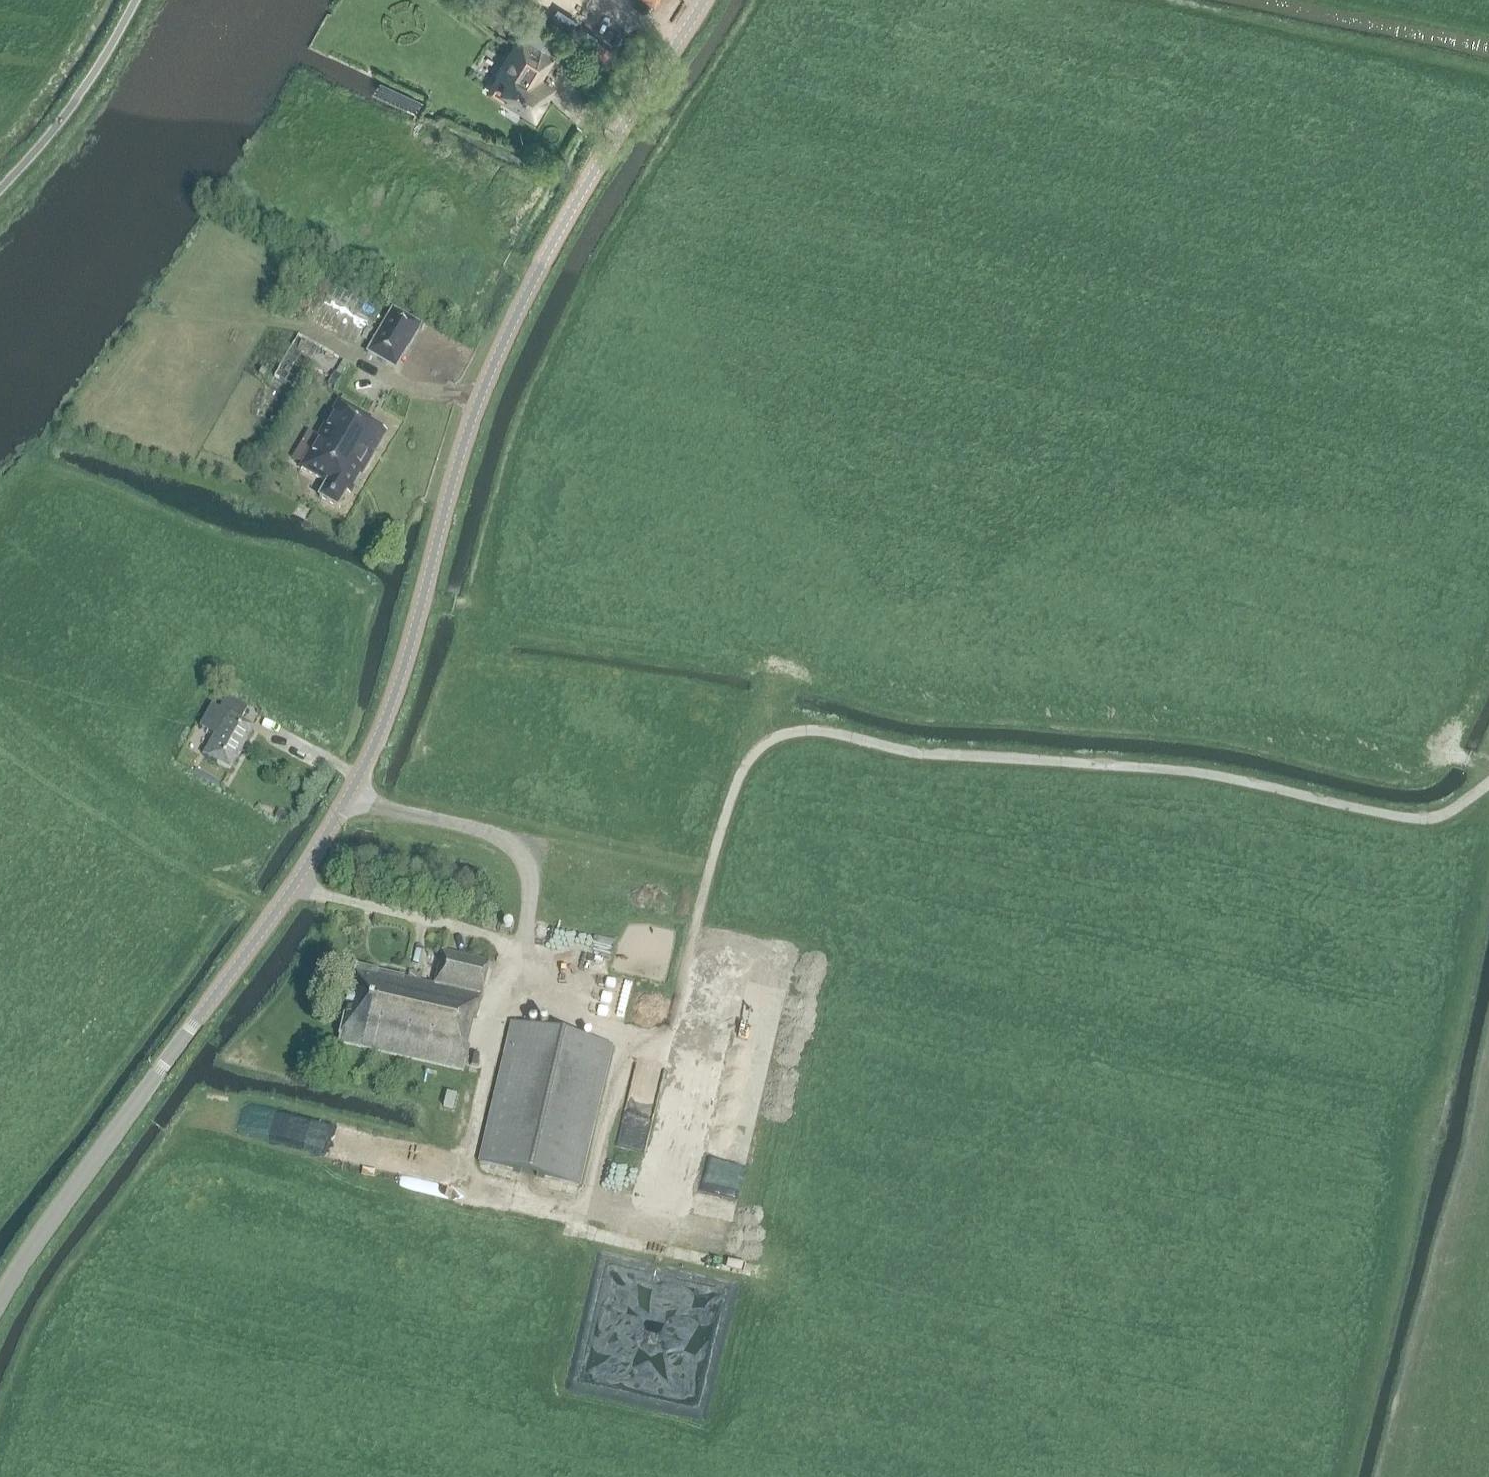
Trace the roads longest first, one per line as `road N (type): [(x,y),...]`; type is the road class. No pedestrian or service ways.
road 1 (tertiary): [(0,1301),(352,794),(384,727),(454,472),(511,325),(576,200),(705,0)]
road 2 (unclassified): [(135,0),(65,113),(0,187)]

